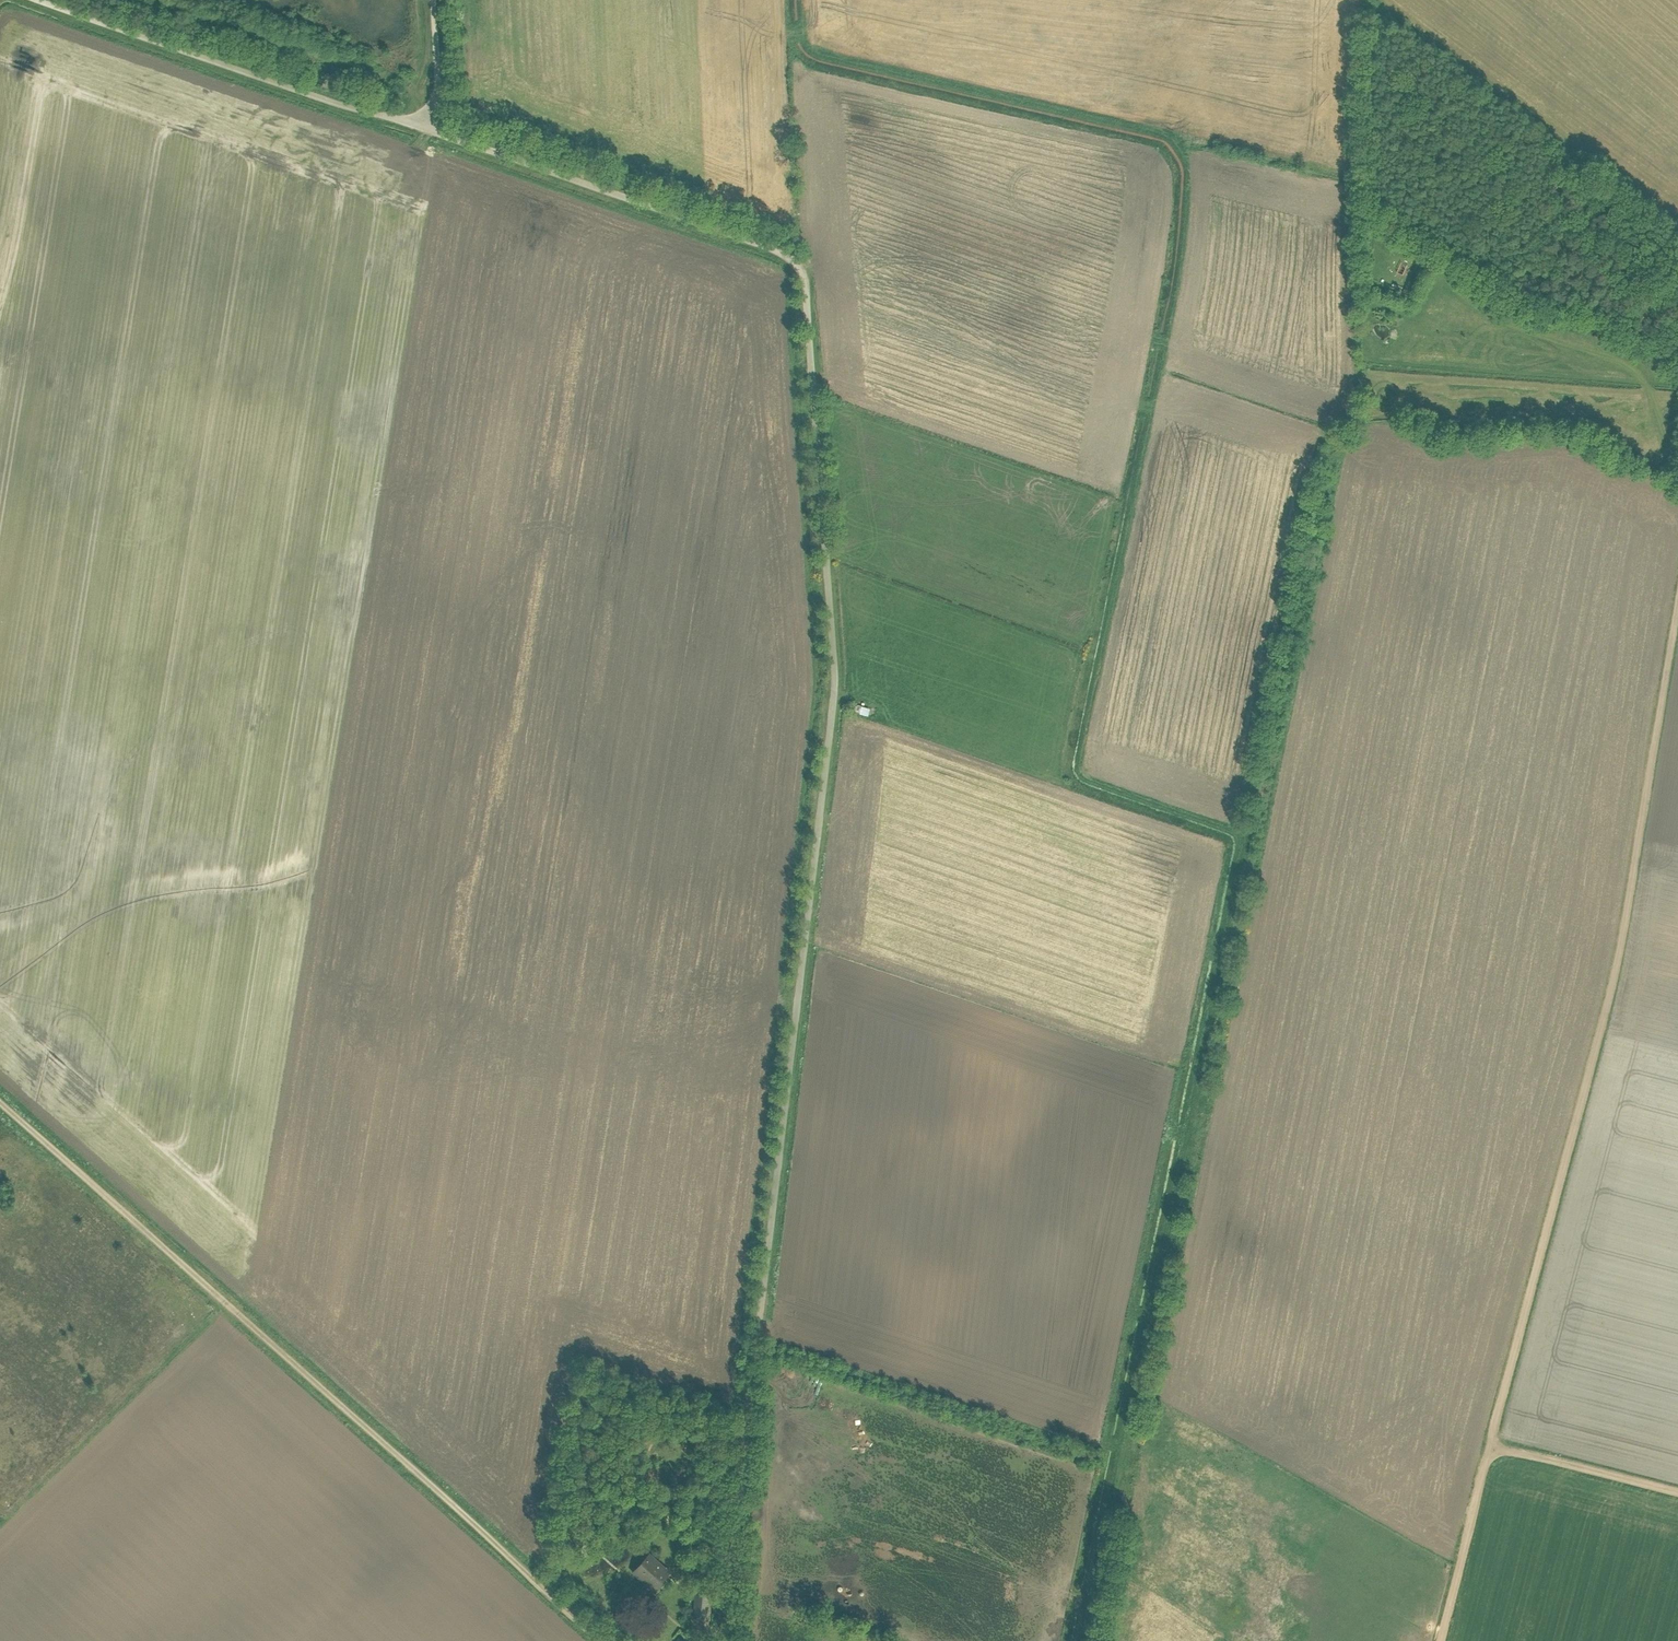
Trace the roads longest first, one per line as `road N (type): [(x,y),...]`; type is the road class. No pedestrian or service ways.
road 1 (unclassified): [(721,1640),(835,688),(805,290),(800,267),(786,255),(428,130)]
road 2 (track): [(1491,1444),(1611,997),(1677,611)]
road 3 (track): [(1082,1640),(1244,851)]
road 4 (track): [(603,1640),(0,1107)]
road 5 (unclassified): [(428,130),(35,0)]
road 6 (track): [(1677,232),(1372,0)]
road 7 (track): [(1440,1640),(1491,1444)]
road 8 (track): [(1491,1444),(1677,1491)]
road 9 (unclassified): [(428,130),(438,81),(433,0)]

